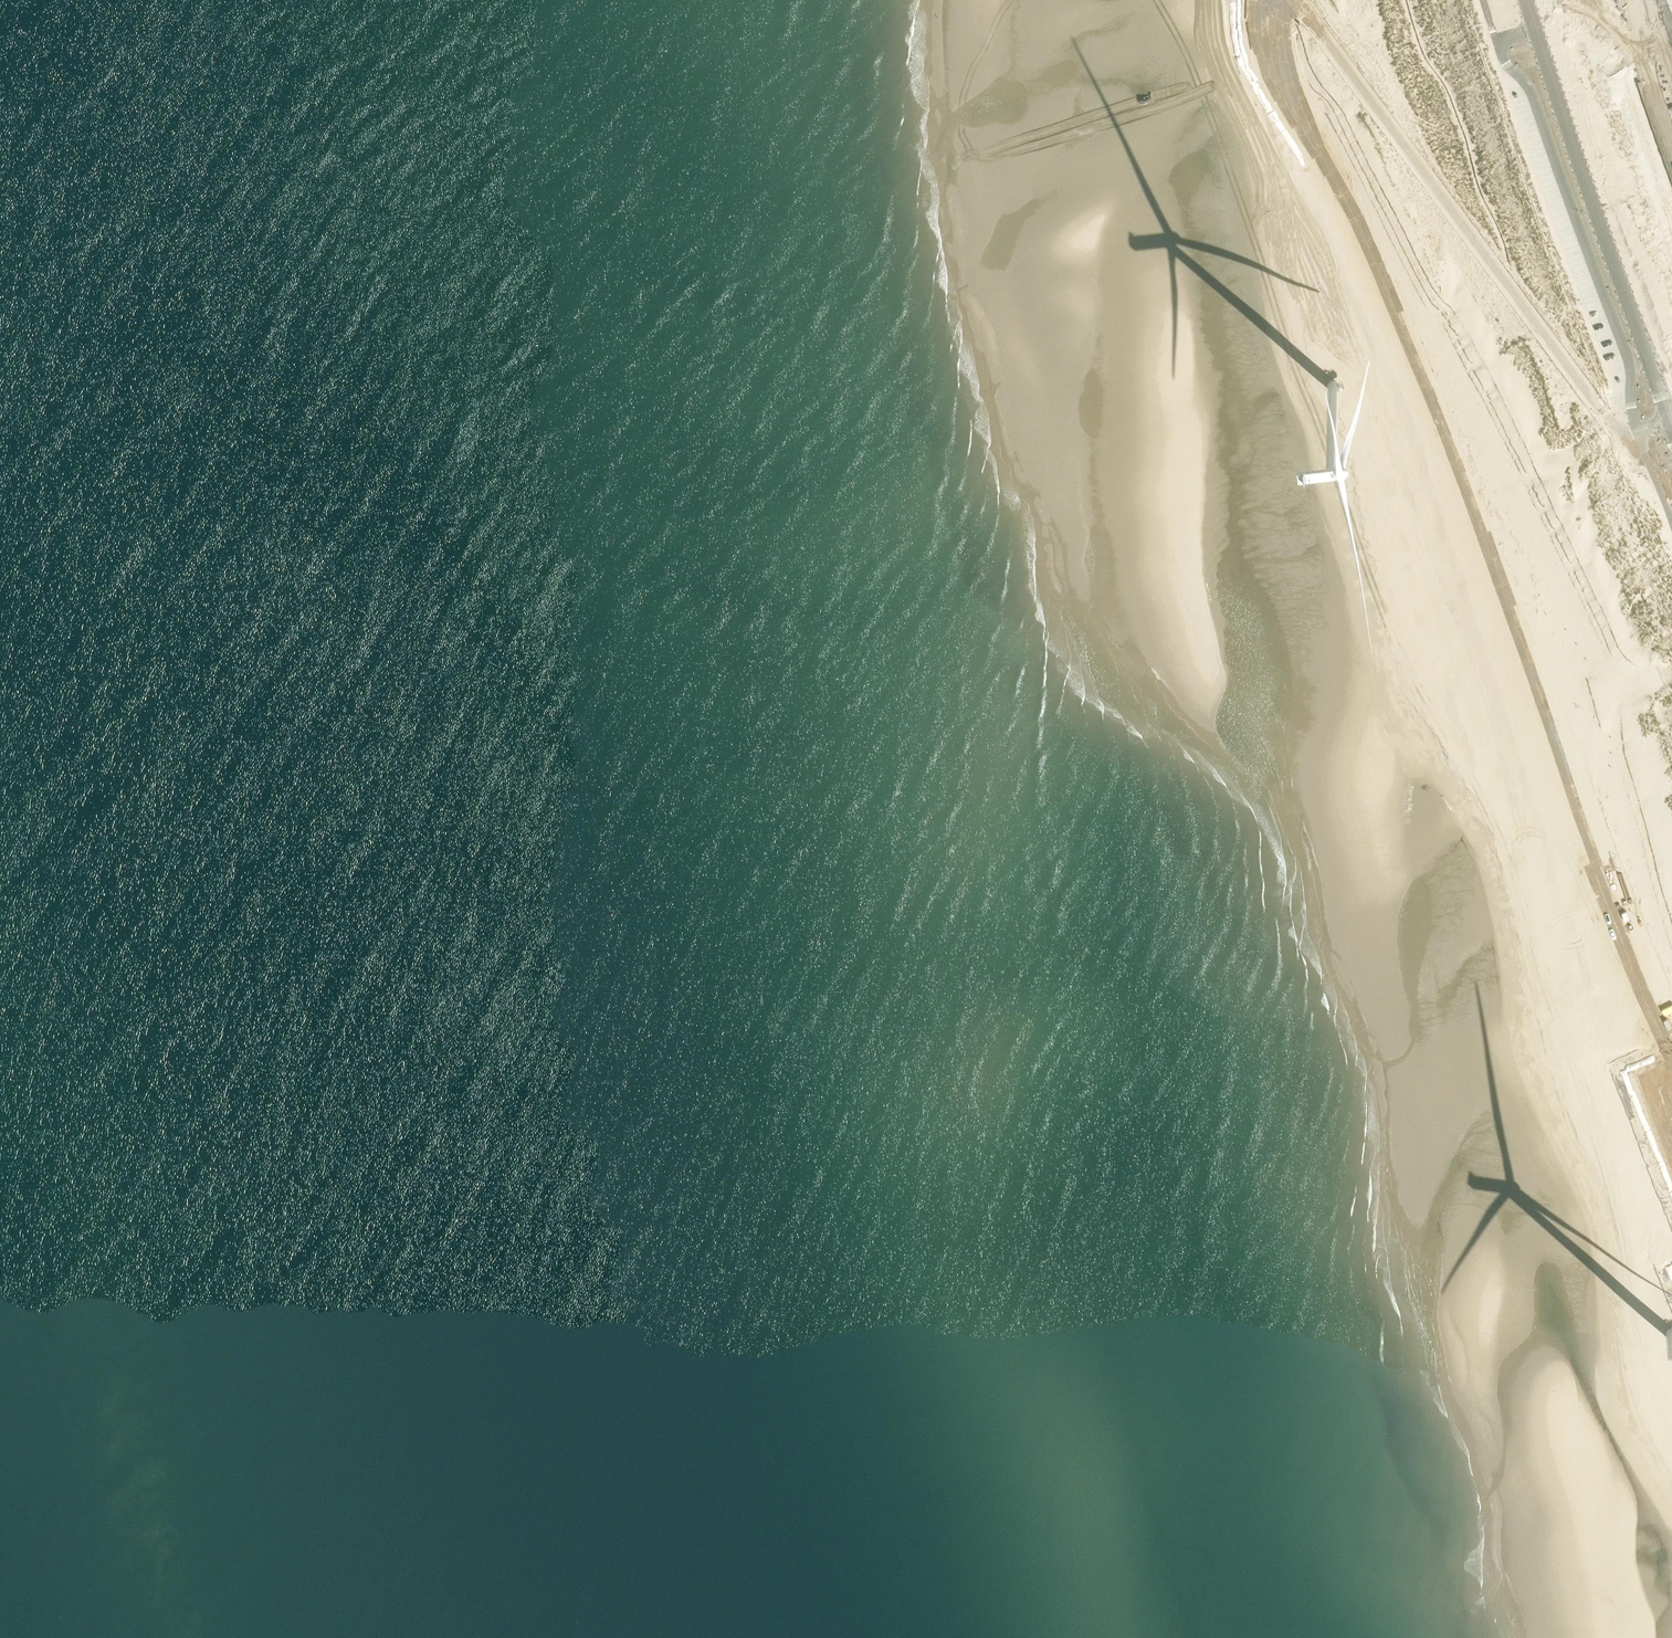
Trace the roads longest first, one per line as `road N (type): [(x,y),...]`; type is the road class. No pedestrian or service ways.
road 1 (track): [(1322,34),(1304,16),(1277,8),(1259,34),(1260,63),(1339,195),(1424,380),(1546,714),(1599,870),(1594,874),(1671,1066)]
road 2 (unclassified): [(1534,29),(1496,42),(1535,100),(1627,354),(1637,434)]
road 3 (unclassified): [(1534,29),(1668,422)]

